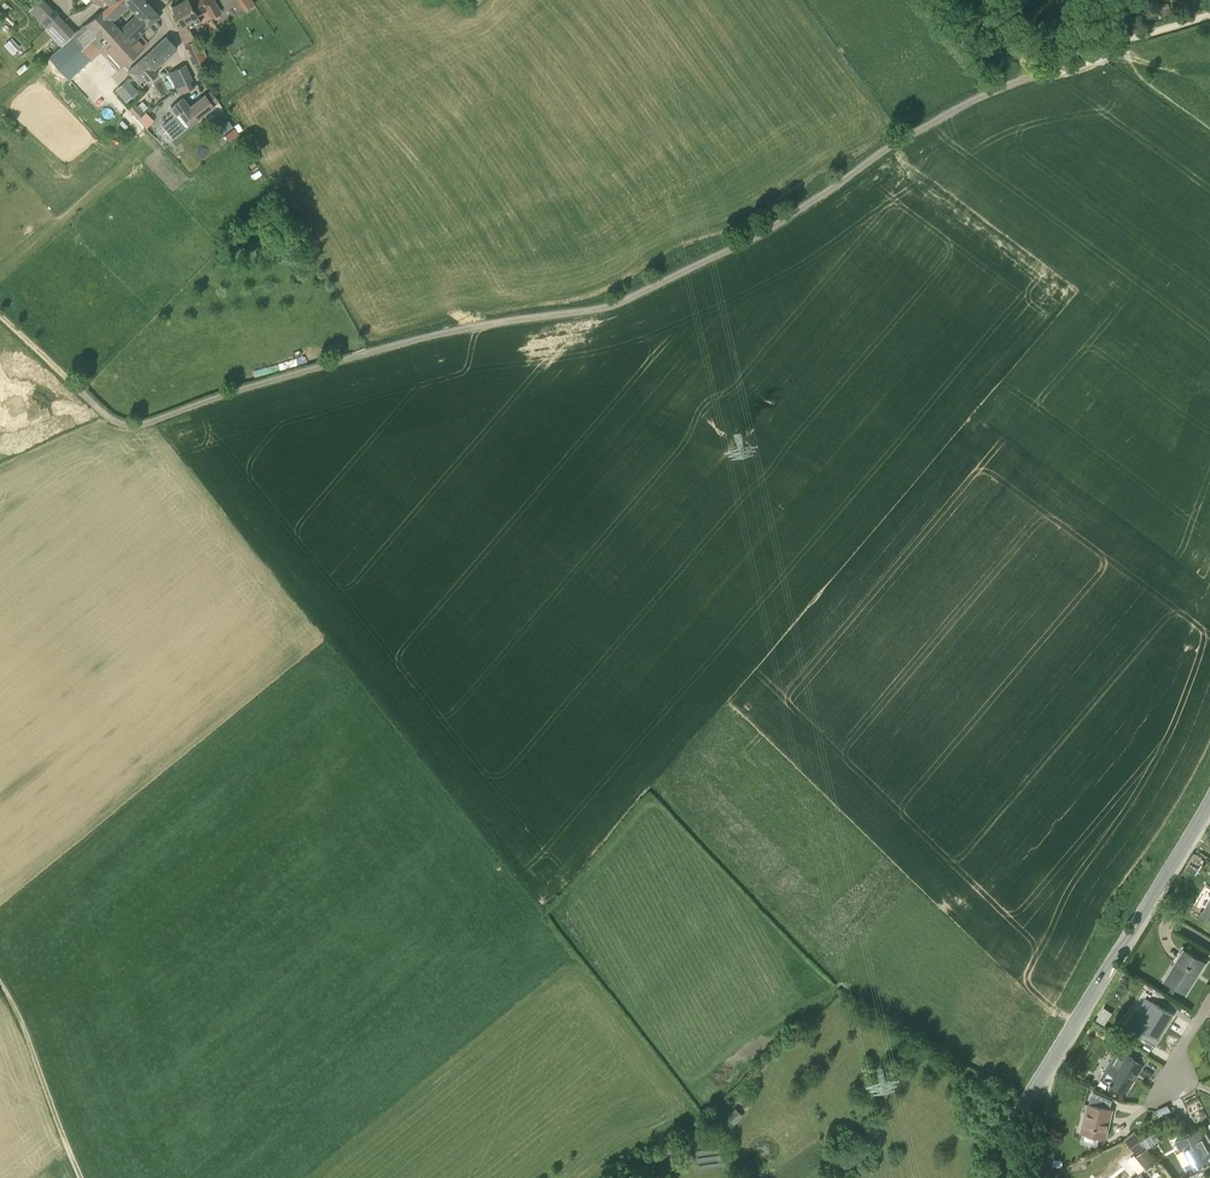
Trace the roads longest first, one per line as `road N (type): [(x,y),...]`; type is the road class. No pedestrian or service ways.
road 1 (track): [(0,314),(112,418),(151,421),(380,348),(627,296),(742,242),(961,106),(1209,14)]
road 2 (tertiary): [(1011,1177),(1015,1118),(1209,801)]
road 3 (track): [(81,1177),(0,984)]

